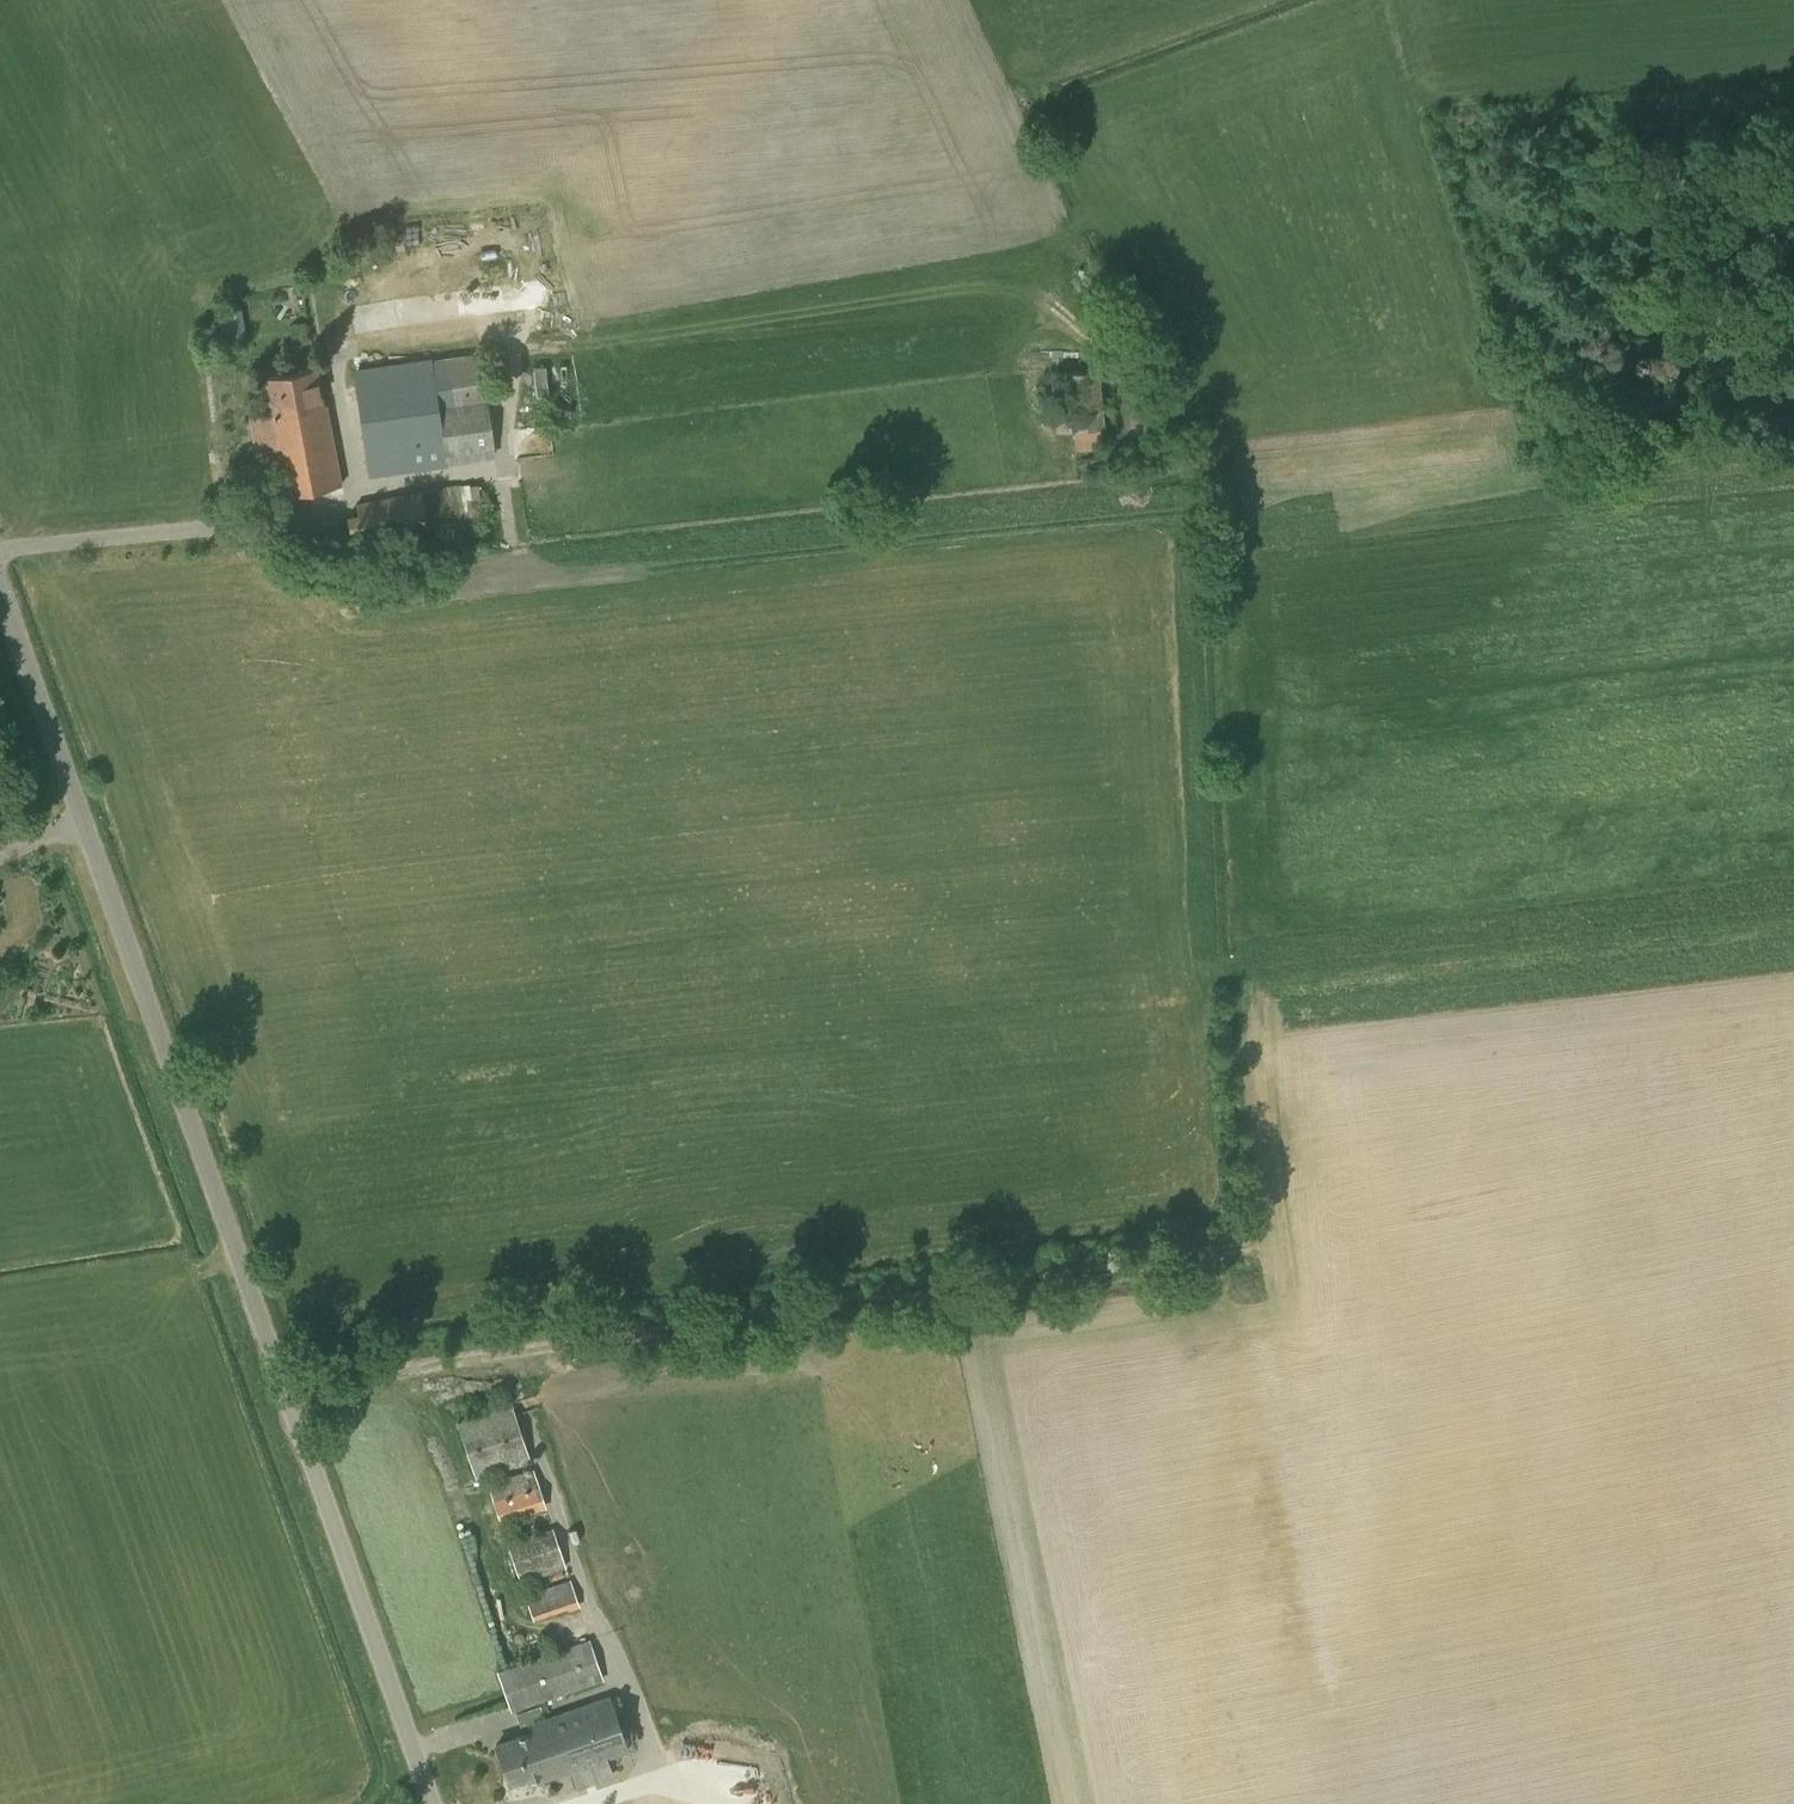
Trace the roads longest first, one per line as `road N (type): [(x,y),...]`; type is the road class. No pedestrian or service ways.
road 1 (unclassified): [(423,1803),(0,604)]

